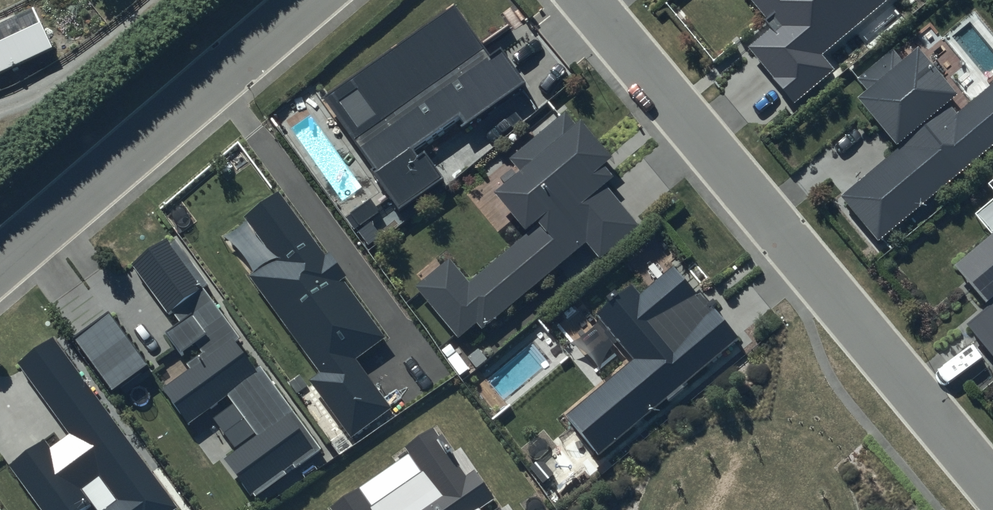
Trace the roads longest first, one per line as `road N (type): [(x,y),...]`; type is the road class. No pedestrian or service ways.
road 1 (residential): [(992,491),(586,0)]
road 2 (residential): [(0,267),(311,0)]

